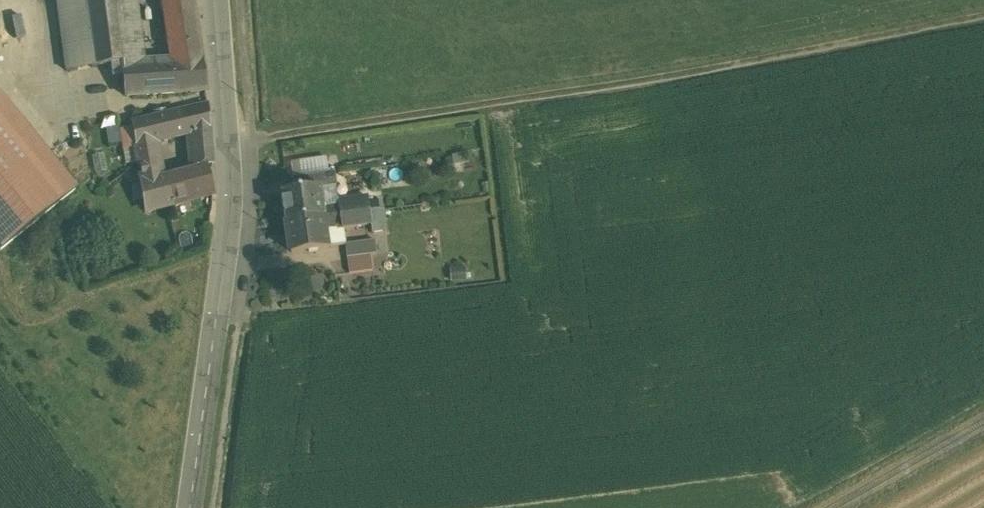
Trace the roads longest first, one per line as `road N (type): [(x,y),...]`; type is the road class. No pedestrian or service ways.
road 1 (track): [(231,134),(461,108),(983,14)]
road 2 (tertiary): [(190,507),(228,232),(231,134),(220,0)]

